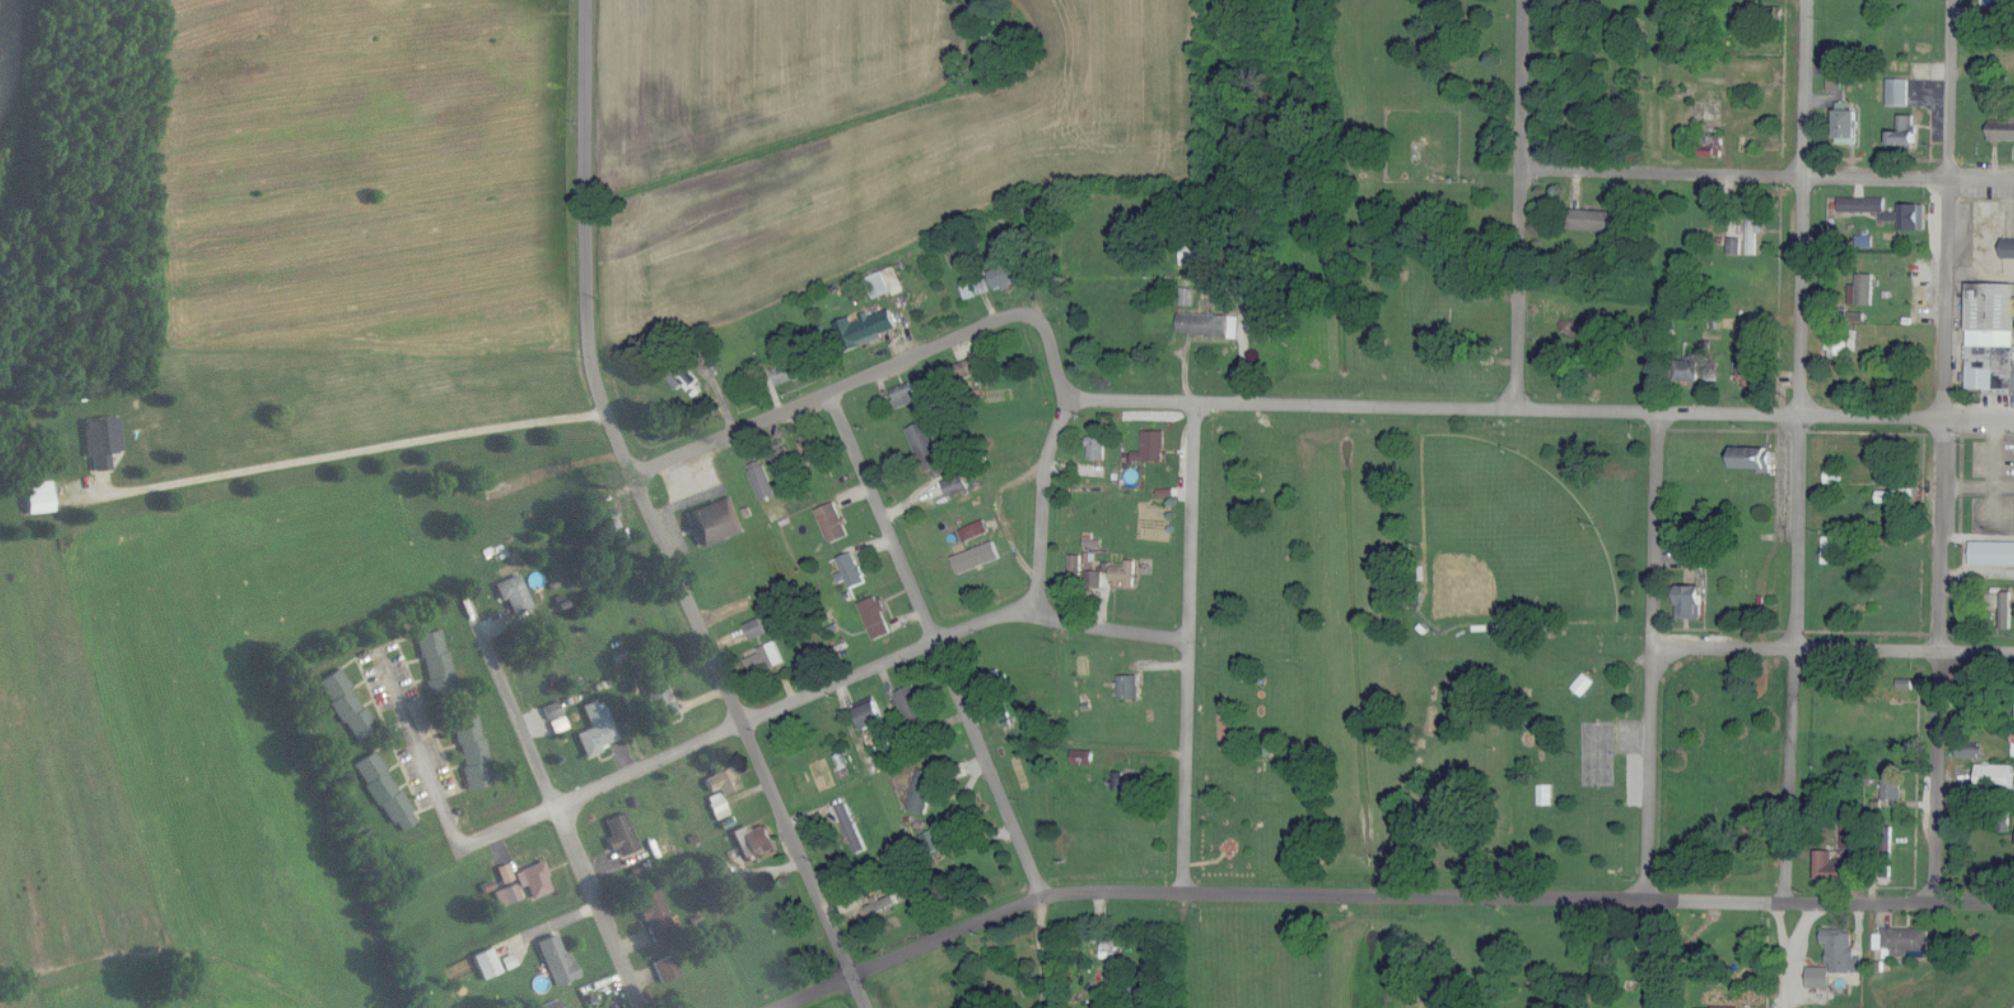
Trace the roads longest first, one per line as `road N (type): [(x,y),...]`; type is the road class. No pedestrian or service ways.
road 1 (residential): [(779,1007),(1044,897),(2013,905)]
road 2 (residential): [(866,1007),(607,416),(587,305),(586,0)]
road 3 (residential): [(1766,1007),(1786,902),(1796,729),(1808,0)]
road 4 (residential): [(2013,422),(1078,400),(1067,406)]
road 5 (residential): [(1936,904),(1953,0)]
road 6 (residential): [(489,835),(946,633),(999,617),(1040,610),(1073,625),(1188,639)]
road 7 (residential): [(1044,897),(831,393)]
road 8 (residential): [(634,478),(1007,315),(1041,319),(1067,406)]
road 9 (residential): [(607,416),(115,495),(91,488)]
road 10 (residential): [(1186,897),(1190,477),(1198,403)]
road 11 (residential): [(2013,183),(1522,171)]
road 12 (residential): [(1646,899),(1662,412)]
road 13 (residential): [(642,1007),(470,601)]
road 14 (residential): [(1515,410),(1525,0)]
road 15 (residential): [(2013,654),(1653,647)]
road 16 (residential): [(585,135),(252,135)]
road 17 (residential): [(489,835),(459,843),(380,655)]
road 18 (residential): [(1040,610),(1051,456),(1067,406)]

